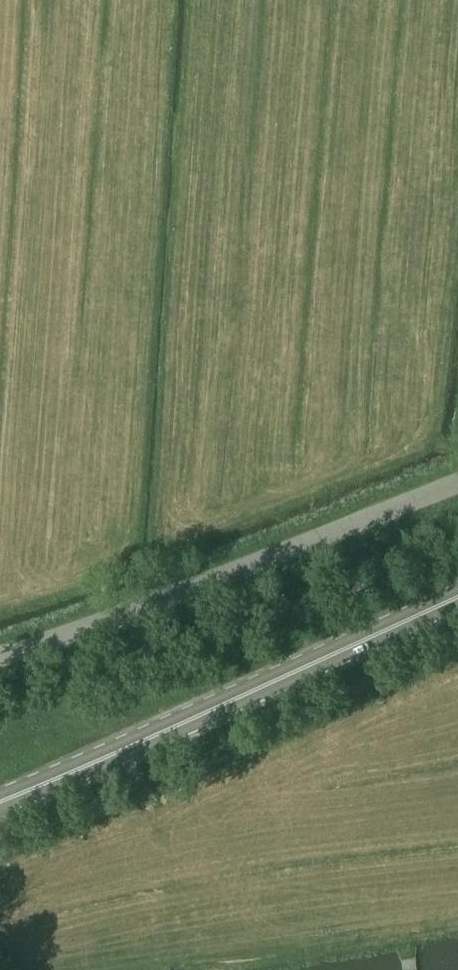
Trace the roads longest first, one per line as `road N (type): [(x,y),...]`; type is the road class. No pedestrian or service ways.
road 1 (primary): [(457,597),(0,801)]
road 2 (unclassified): [(0,657),(102,625),(457,481)]
road 3 (track): [(184,830),(298,929),(433,913)]

